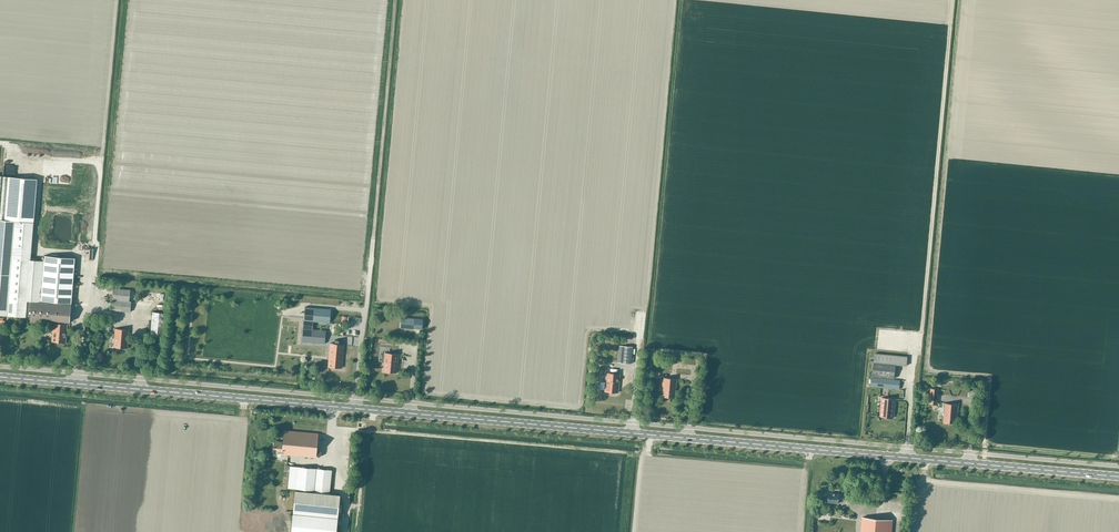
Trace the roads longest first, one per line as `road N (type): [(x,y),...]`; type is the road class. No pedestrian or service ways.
road 1 (secondary): [(1118,476),(0,376)]
road 2 (track): [(396,0),(366,313)]

